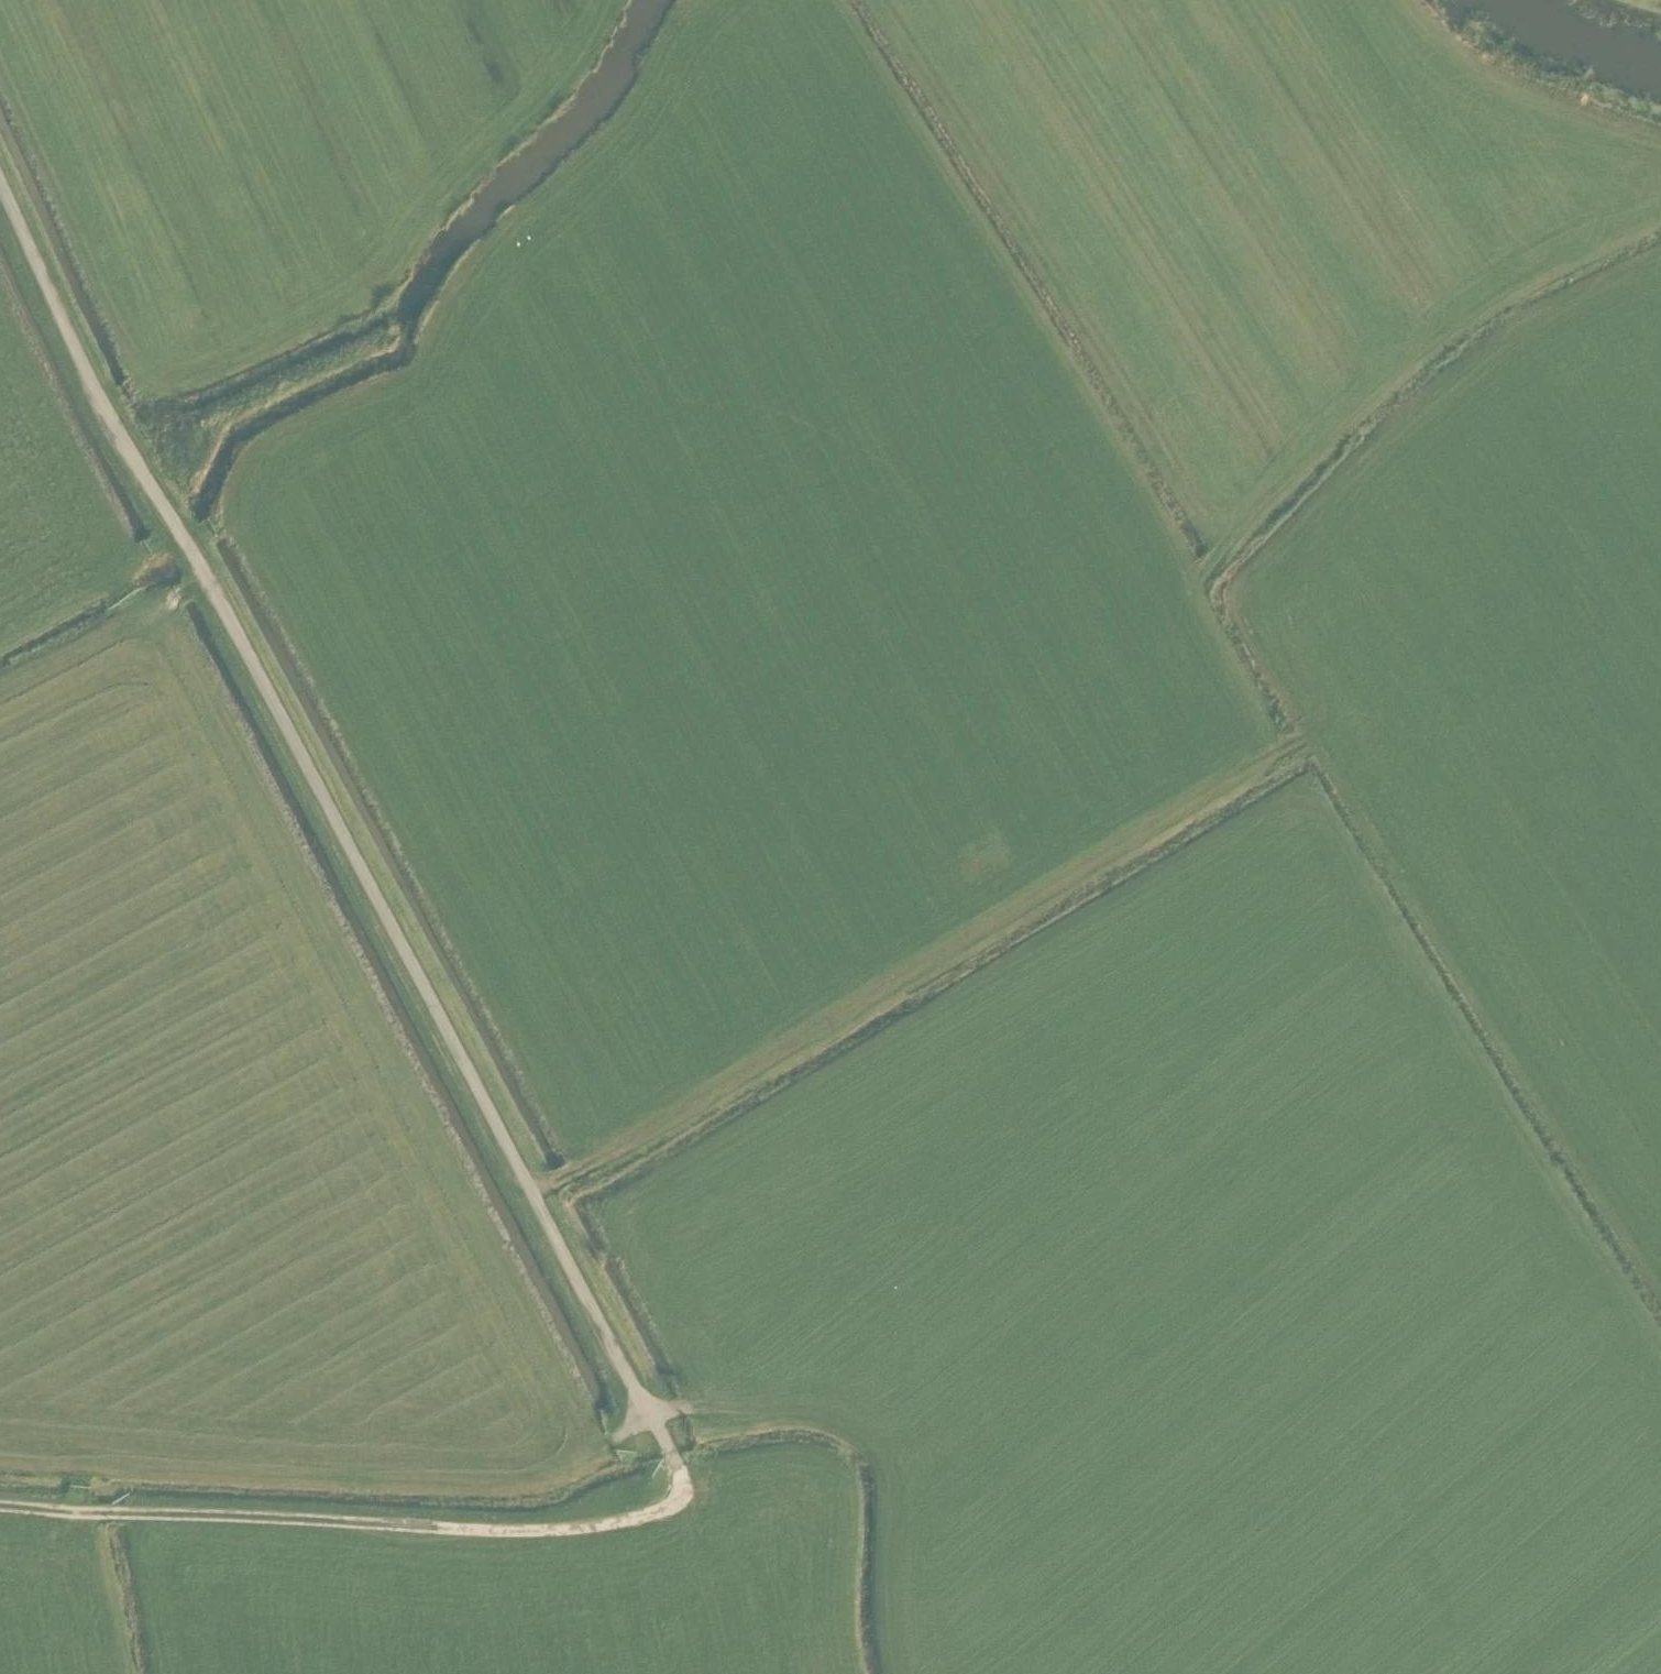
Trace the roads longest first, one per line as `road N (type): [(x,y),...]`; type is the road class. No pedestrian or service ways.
road 1 (unclassified): [(663,1437),(0,177)]

